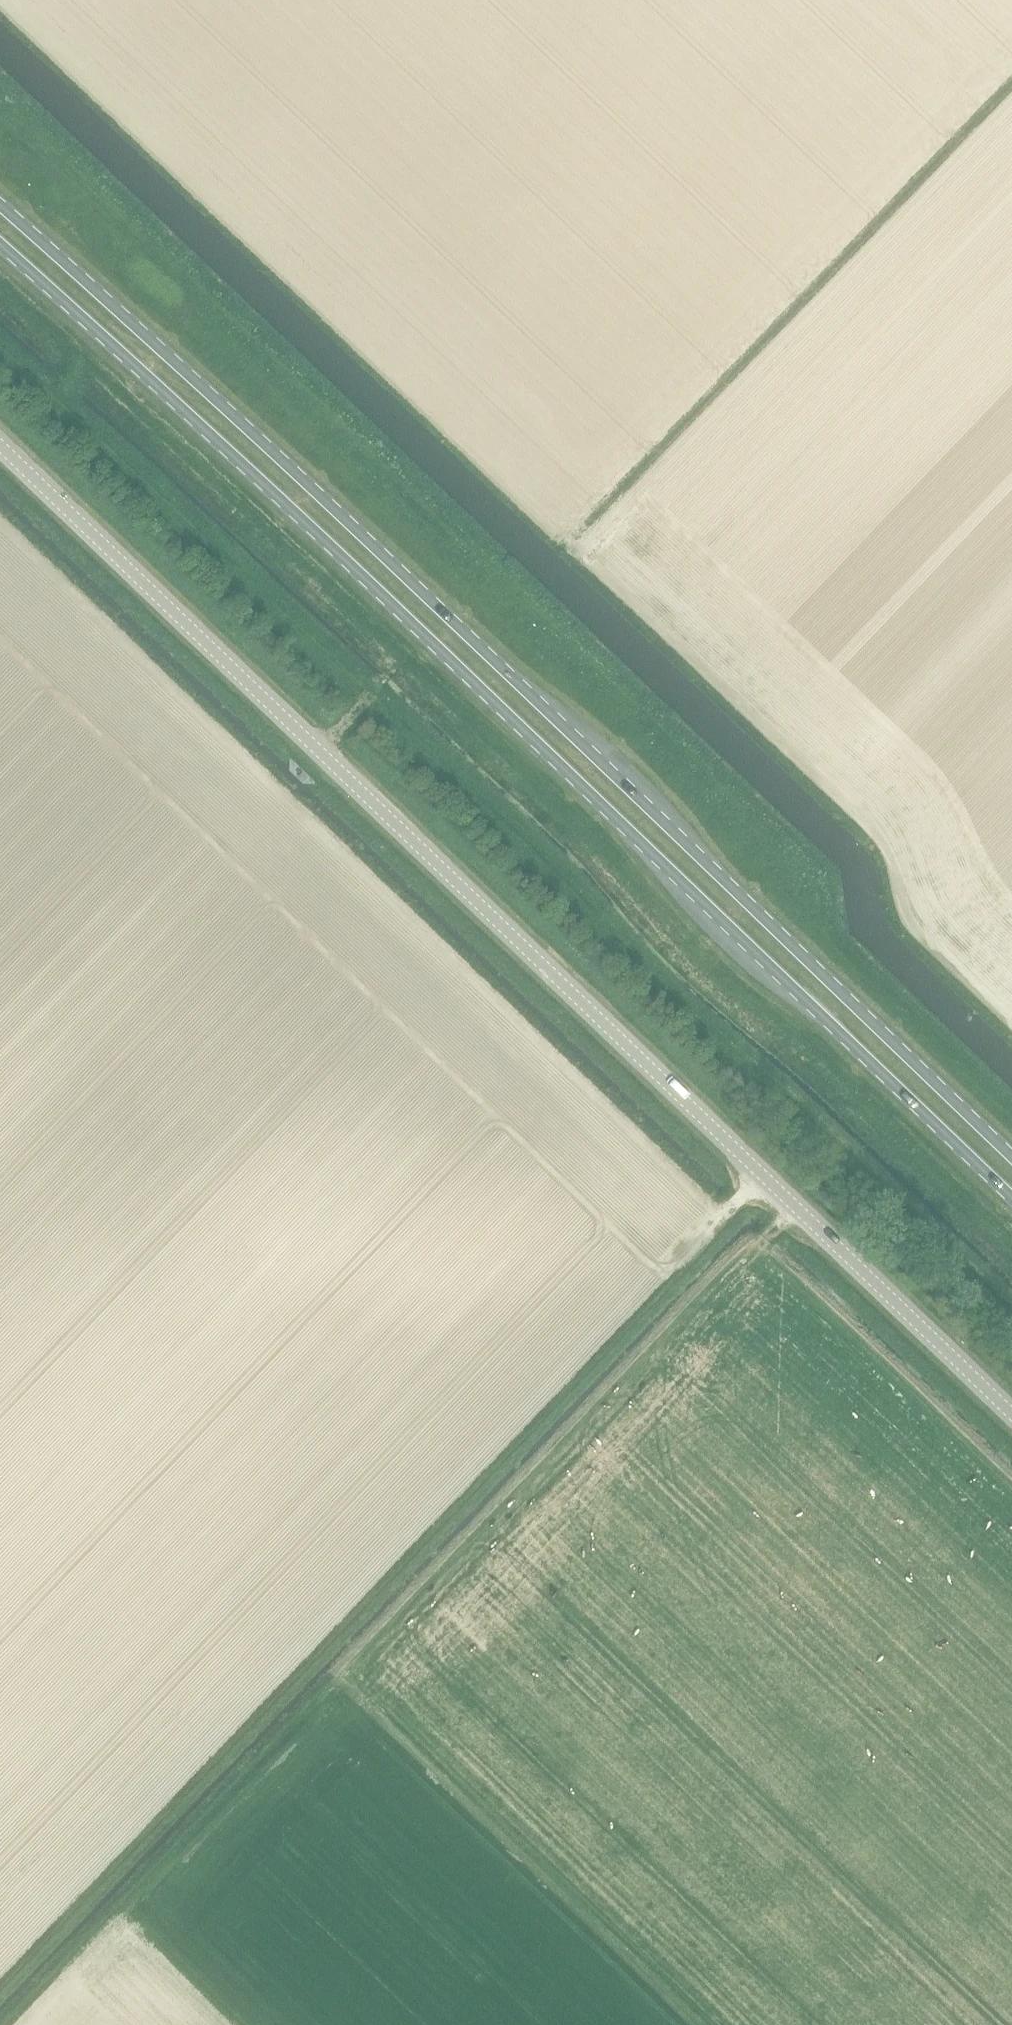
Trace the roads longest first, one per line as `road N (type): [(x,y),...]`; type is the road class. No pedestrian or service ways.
road 1 (unclassified): [(1011,1414),(0,445)]
road 2 (track): [(0,354),(1011,1313)]
road 3 (primary): [(0,245),(514,720),(1011,1200)]
road 4 (primary): [(1011,1156),(240,422),(0,205)]

